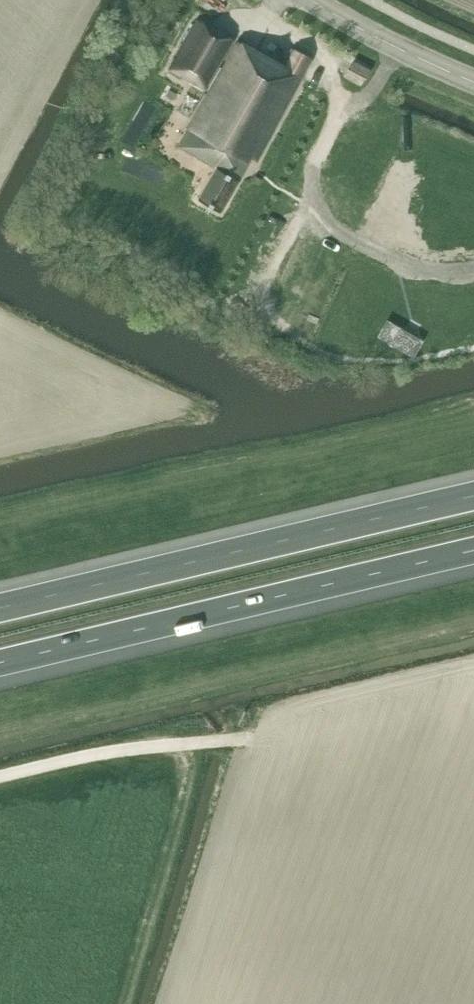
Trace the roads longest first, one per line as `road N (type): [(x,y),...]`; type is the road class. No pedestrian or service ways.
road 1 (motorway): [(0,664),(473,551)]
road 2 (motorway): [(473,498),(0,610)]
road 3 (secondary): [(473,80),(314,0)]

